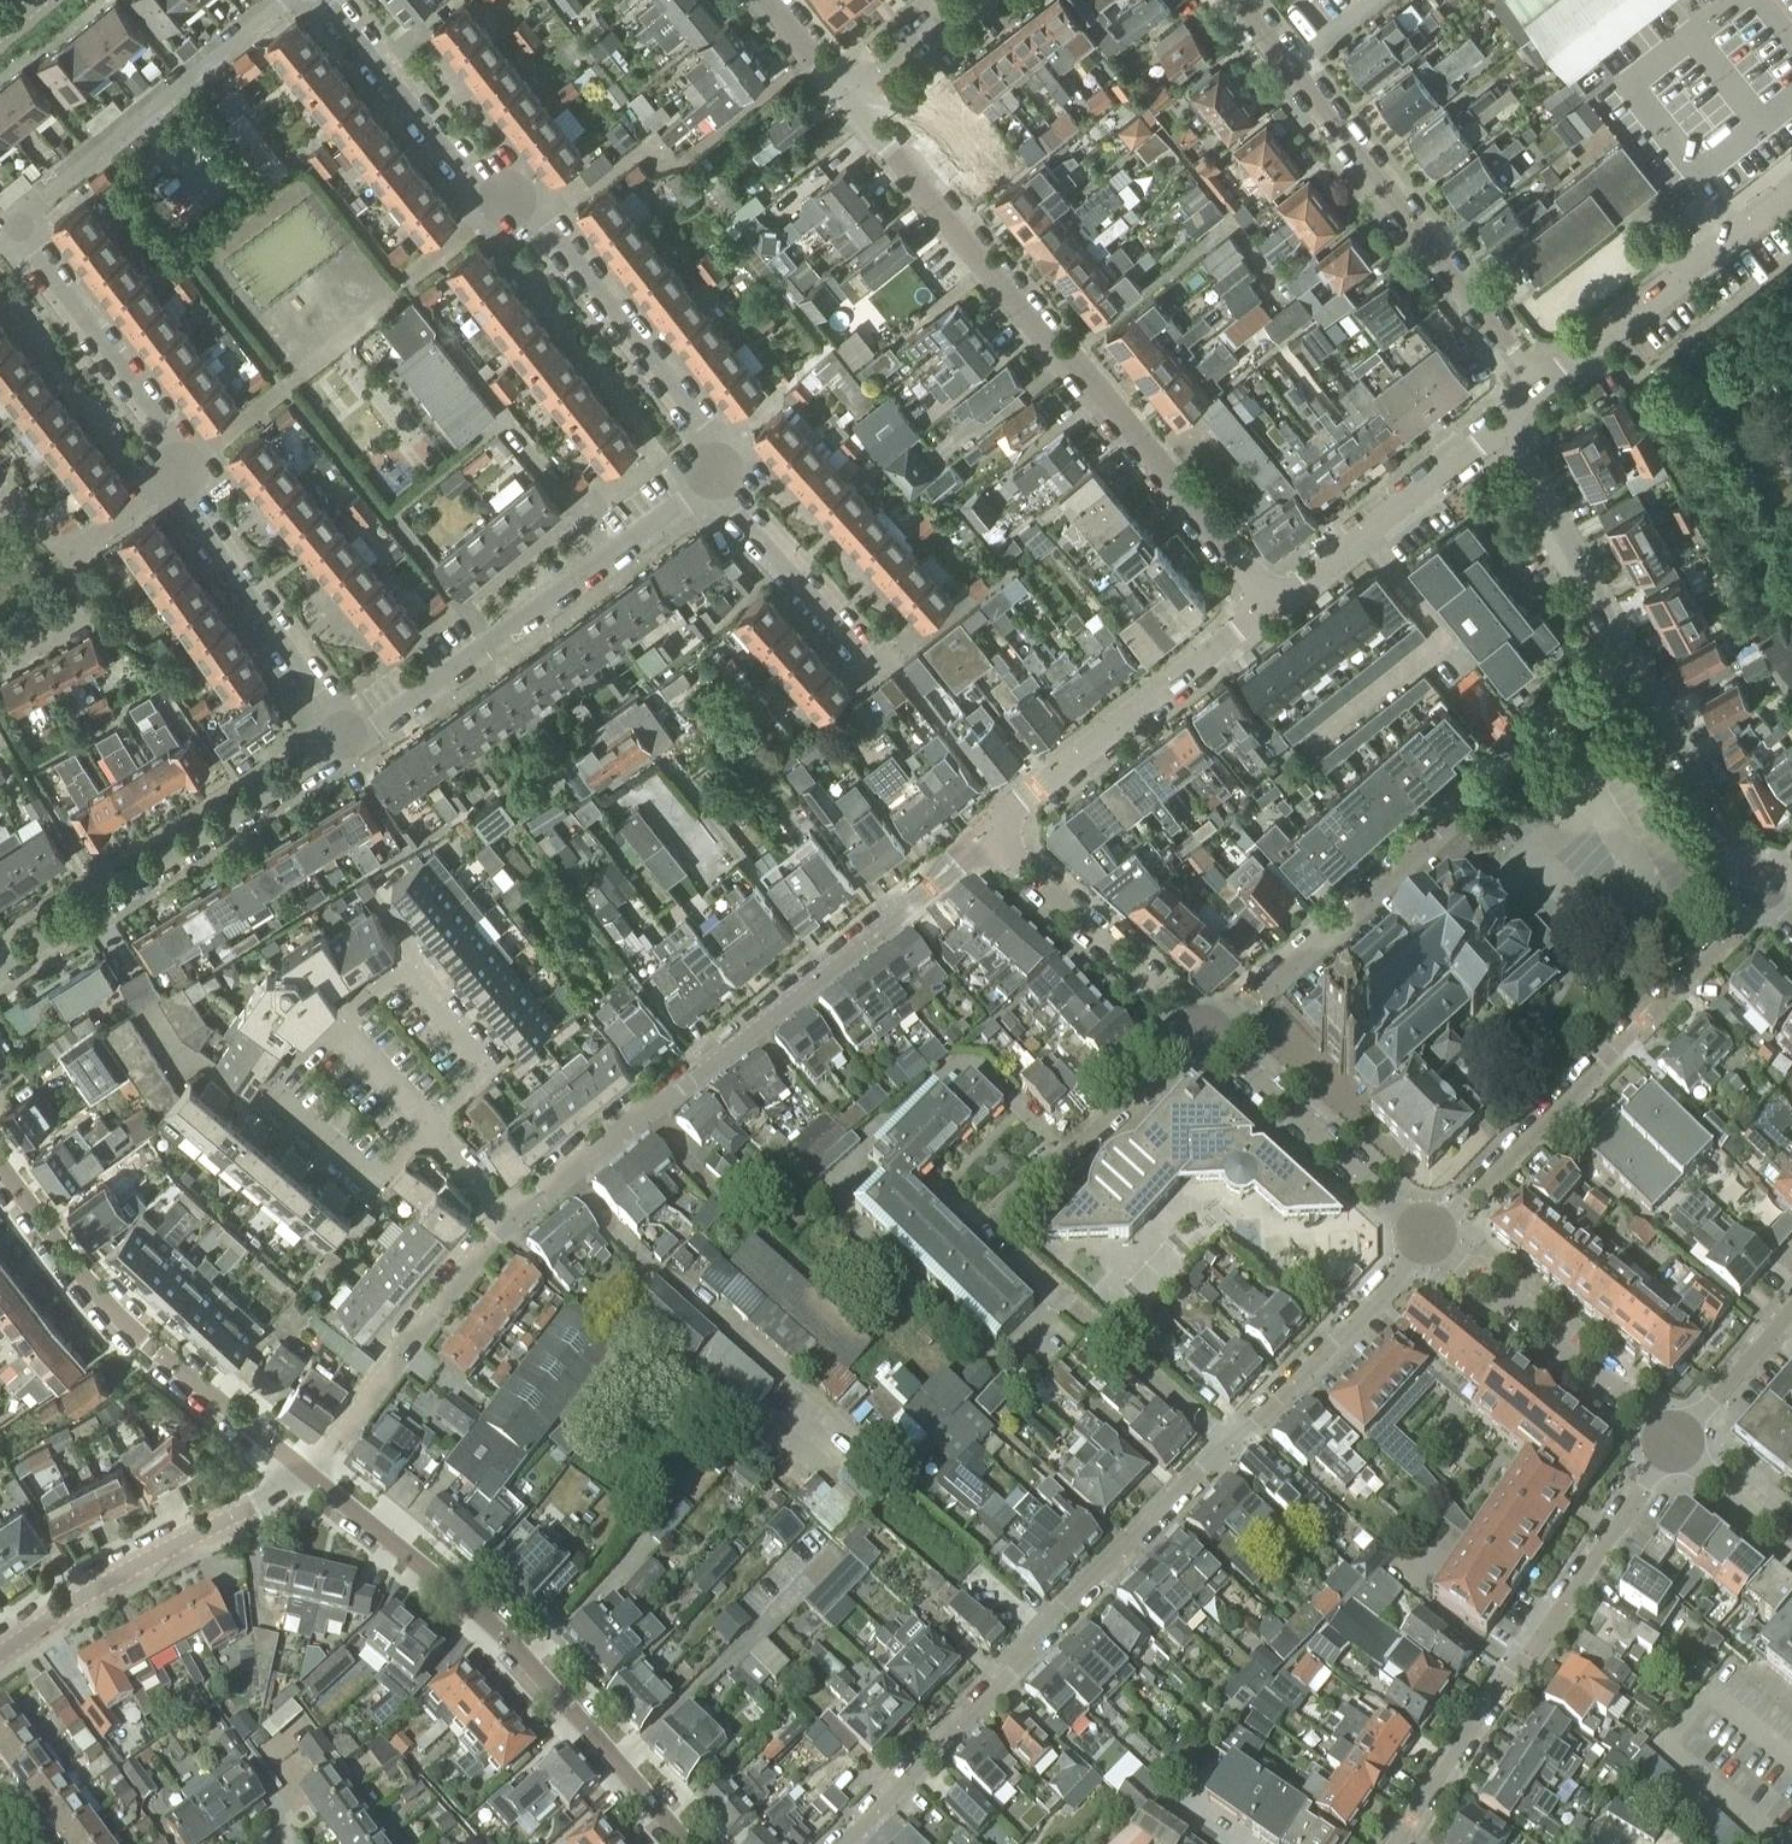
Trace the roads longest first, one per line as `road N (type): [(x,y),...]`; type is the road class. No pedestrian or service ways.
road 1 (residential): [(181,478),(174,443),(9,226),(288,0)]
road 2 (residential): [(1272,605),(847,96)]
road 3 (residential): [(718,473),(705,422),(540,217),(474,196),(314,0)]
road 4 (residential): [(1231,1445),(998,1229),(1210,1038)]
road 5 (residential): [(514,1212),(984,839)]
road 6 (residential): [(1623,655),(1210,1038)]
road 7 (residential): [(1231,1445),(842,1843)]
road 8 (residential): [(429,1119),(494,1060),(417,961),(338,1023),(273,1104),(371,1187)]
road 9 (residential): [(687,1843),(509,1641),(308,1473)]
road 10 (residential): [(1238,0),(1545,388)]
road 11 (residential): [(1764,891),(1427,1240)]
road 12 (residential): [(1675,1455),(1395,1843)]
road 13 (residential): [(351,739),(718,473)]
road 14 (residential): [(308,1473),(152,1346),(94,1288),(0,1168)]
road 15 (residential): [(351,739),(0,970)]
road 16 (residential): [(984,839),(1272,605)]
road 17 (residential): [(0,1654),(96,1589),(308,1473)]
road 18 (residential): [(308,1473),(514,1212)]
road 19 (residential): [(1675,1455),(1427,1240)]
road 20 (residential): [(351,739),(187,510),(181,478)]
road 21 (residential): [(1545,388),(1791,195)]
road 22 (residential): [(1210,1038),(984,839)]
road 23 (residential): [(1427,1240),(1210,1038)]
road 24 (residential): [(1272,605),(1502,423)]
road 25 (residential): [(1427,1240),(1231,1445)]
road 26 (residential): [(1623,655),(1764,891)]
road 27 (residential): [(1502,423),(1623,655)]
road 28 (residential): [(888,660),(868,659),(718,473)]
road 29 (residential): [(1791,1317),(1675,1455)]
road 30 (residential): [(847,96),(967,0)]
road 31 (residential): [(1791,1553),(1675,1455)]
road 32 (residential): [(68,557),(181,478)]
road 33 (residential): [(514,1212),(429,1119)]
road 34 (residential): [(847,96),(769,0)]

